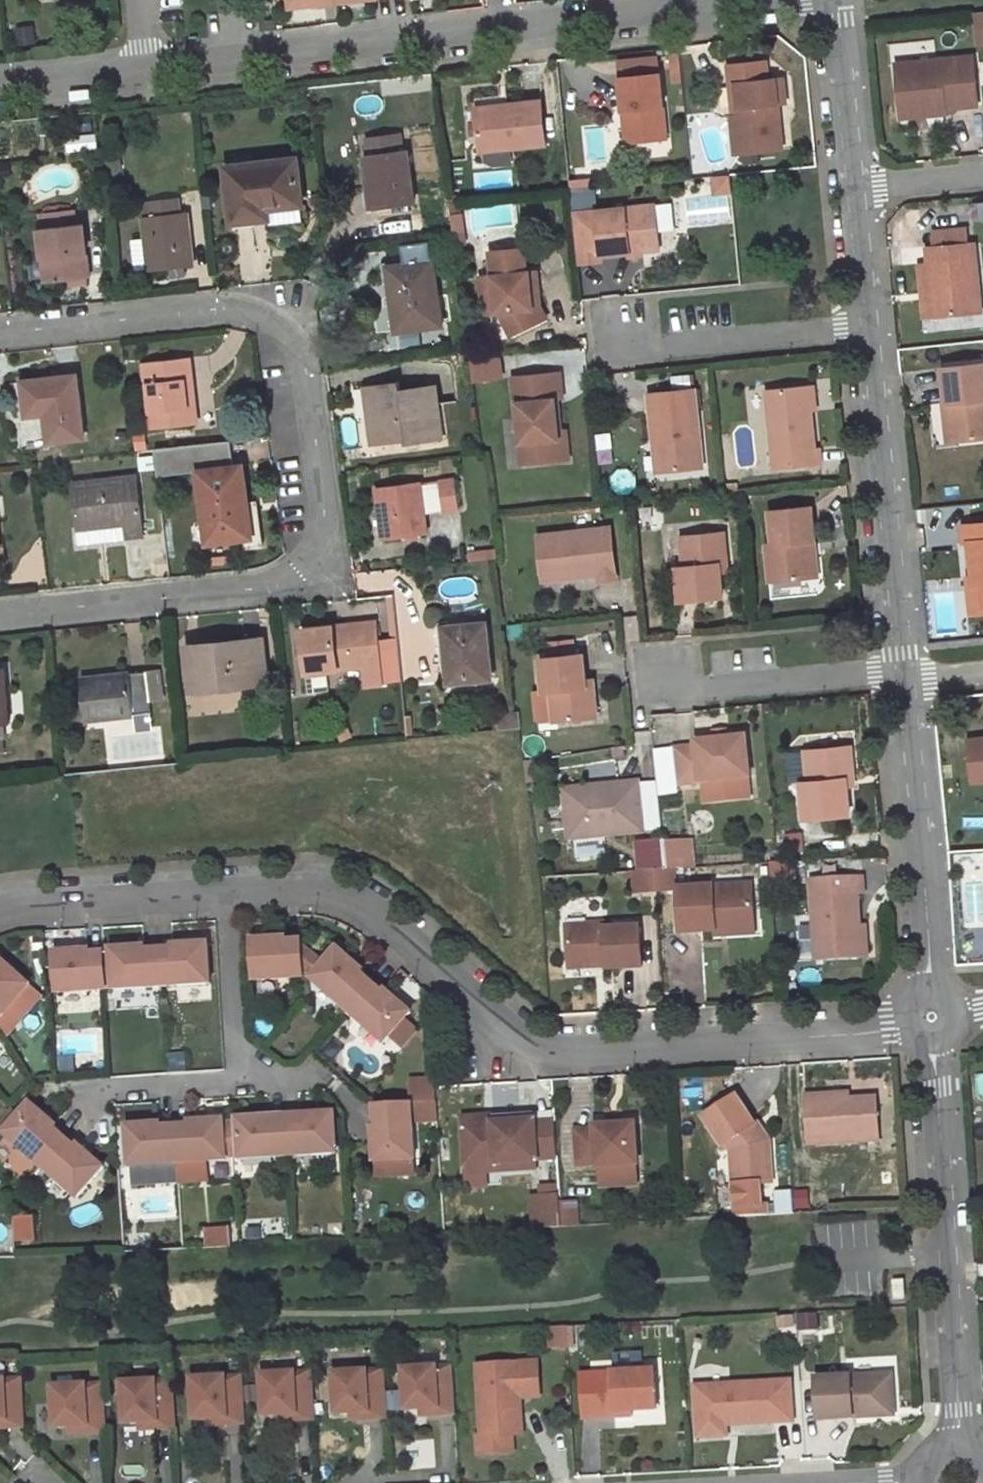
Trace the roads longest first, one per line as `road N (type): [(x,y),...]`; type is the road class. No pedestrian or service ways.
road 1 (residential): [(931,1018),(581,1057),(516,1042),(350,900),(297,893),(22,908),(0,917)]
road 2 (residential): [(0,612),(270,583),(314,540),(323,494),(298,347),(259,315),(205,306),(0,328)]
road 3 (unclassified): [(740,0),(145,69)]
road 4 (residential): [(931,1018),(961,1452)]
road 5 (residential): [(870,332),(904,677)]
road 6 (residential): [(904,677),(931,1018)]
road 7 (residential): [(593,326),(629,352),(870,332)]
road 8 (residential): [(647,696),(904,677)]
road 9 (residential): [(835,0),(857,190)]
road 10 (unclassified): [(145,69),(0,85)]
road 11 (residential): [(857,190),(870,332)]
road 12 (residential): [(982,176),(857,190)]

